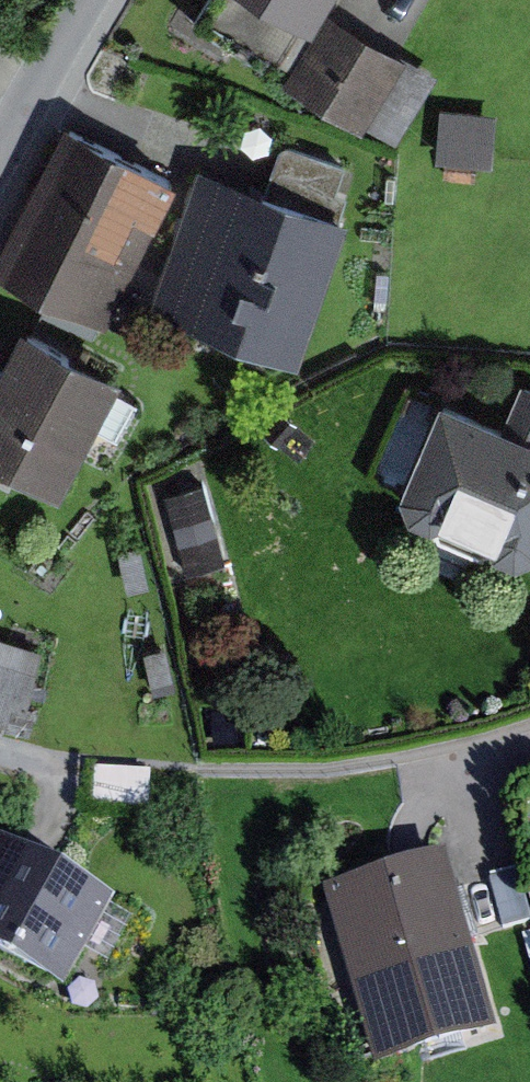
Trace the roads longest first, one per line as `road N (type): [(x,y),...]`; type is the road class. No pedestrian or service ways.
road 1 (residential): [(0,173),(97,0)]

